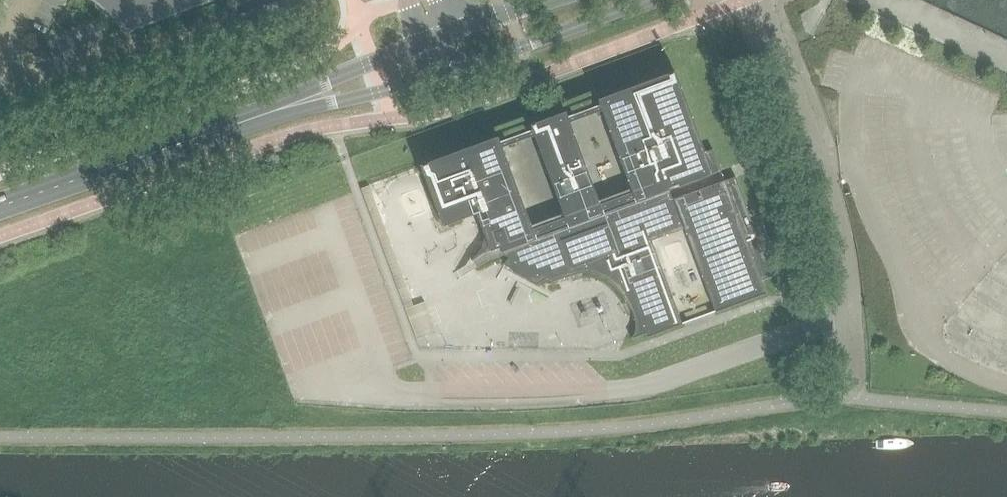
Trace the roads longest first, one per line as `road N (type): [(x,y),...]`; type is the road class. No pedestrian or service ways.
road 1 (unclassified): [(851,371),(837,229),(756,0)]
road 2 (secondary): [(222,129),(456,69)]
road 3 (secondary): [(0,206),(222,129)]
road 4 (secondary): [(420,43),(222,129)]
road 5 (secondary): [(456,69),(648,0)]

